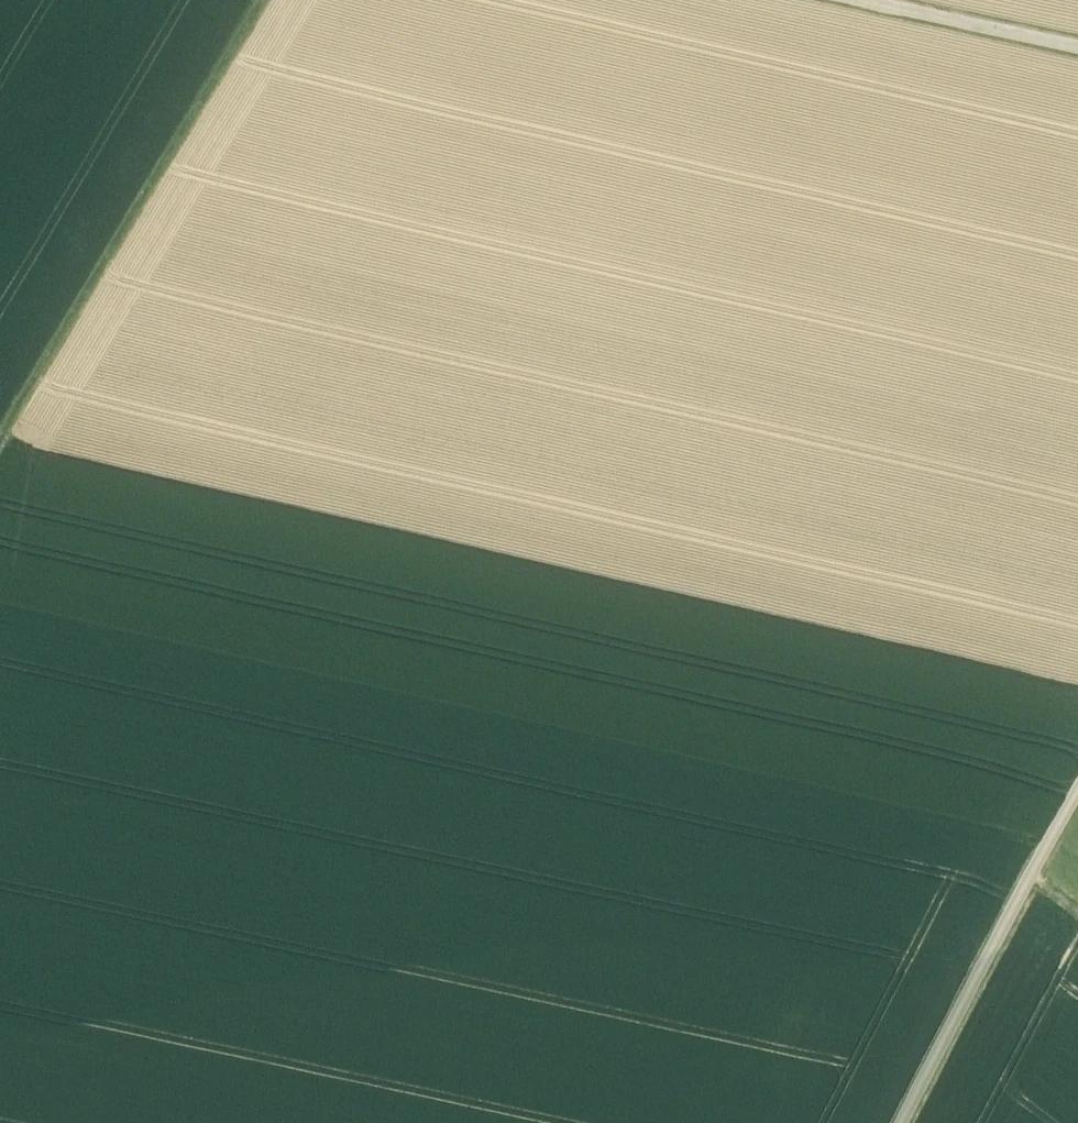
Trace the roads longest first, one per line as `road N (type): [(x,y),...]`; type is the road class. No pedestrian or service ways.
road 1 (track): [(0,435),(260,0)]
road 2 (track): [(1077,796),(904,1122)]
road 3 (track): [(1077,47),(865,0)]

